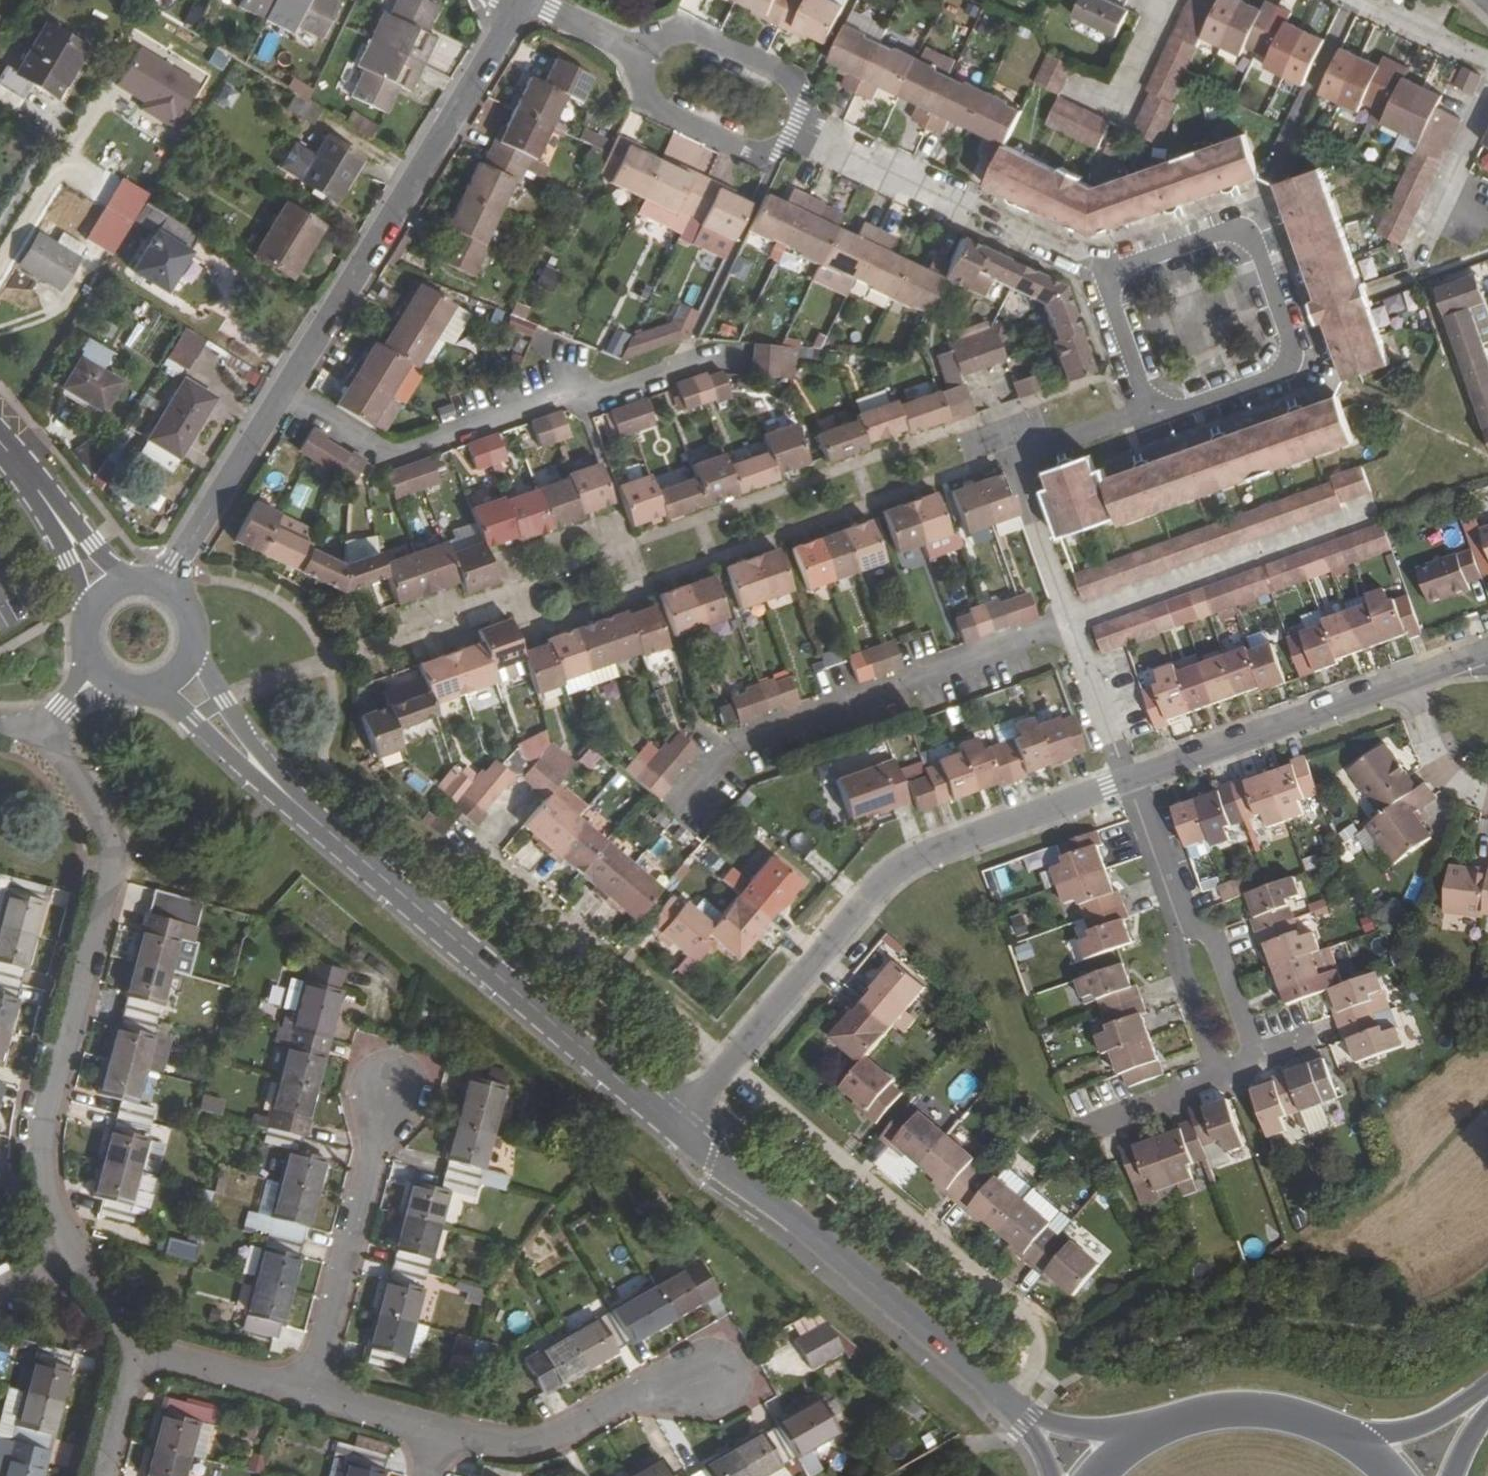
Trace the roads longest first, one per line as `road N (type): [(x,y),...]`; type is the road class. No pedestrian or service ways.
road 1 (residential): [(675,1127),(322,825),(175,677)]
road 2 (residential): [(69,1247),(40,1146),(112,866),(105,834),(51,744),(62,709),(99,674)]
road 3 (residential): [(1128,781),(904,868),(861,906),(730,1063)]
road 4 (residential): [(523,0),(286,393)]
road 5 (residential): [(286,393),(387,460),(698,359)]
road 6 (residential): [(1070,622),(728,745),(670,806)]
road 7 (residential): [(1006,1403),(794,1217),(675,1127)]
road 8 (residential): [(1152,408),(1181,412),(1275,379),(1288,363),(1289,342),(1243,235),(1219,235),(1112,280)]
road 9 (residential): [(730,1063),(1001,1289),(1037,1329)]
road 10 (residential): [(1487,652),(1128,781)]
road 11 (residential): [(797,131),(1112,280)]
road 12 (residential): [(476,850),(730,1063)]
road 13 (residential): [(1374,512),(1070,622)]
road 14 (residential): [(391,1093),(307,1395)]
road 15 (unclassified): [(1070,622),(1022,466),(1051,443),(1152,408)]
road 16 (residential): [(1235,1066),(1128,781)]
road 17 (residential): [(704,1383),(640,1392),(525,1444),(438,1430)]
road 18 (residential): [(286,393),(161,588)]
road 19 (residential): [(643,58),(637,77),(648,111),(754,160),(785,148),(797,131)]
road 20 (residential): [(797,131),(802,112),(791,78),(687,29),(655,42),(643,58)]
road 21 (primary): [(1343,1436),(1260,1410),(1202,1414),(1148,1435)]
road 22 (residential): [(307,1395),(143,1348)]
road 23 (unclassified): [(1128,781),(1070,622)]
road 24 (residential): [(134,583),(22,466)]
road 25 (residential): [(22,466),(90,612)]
road 26 (primary): [(1487,1386),(1422,1426),(1343,1436)]
road 27 (residential): [(1235,1066),(1090,1121)]
road 28 (residential): [(1487,63),(1361,0)]
road 29 (residential): [(1112,280),(1108,301),(1152,408)]
road 30 (residential): [(438,1430),(307,1395)]
road 31 (residential): [(105,1475),(143,1348)]
road 32 (residential): [(529,0),(643,58)]
road 33 (residential): [(143,1348),(69,1247)]
road 34 (residential): [(1148,1435),(1026,1420)]

